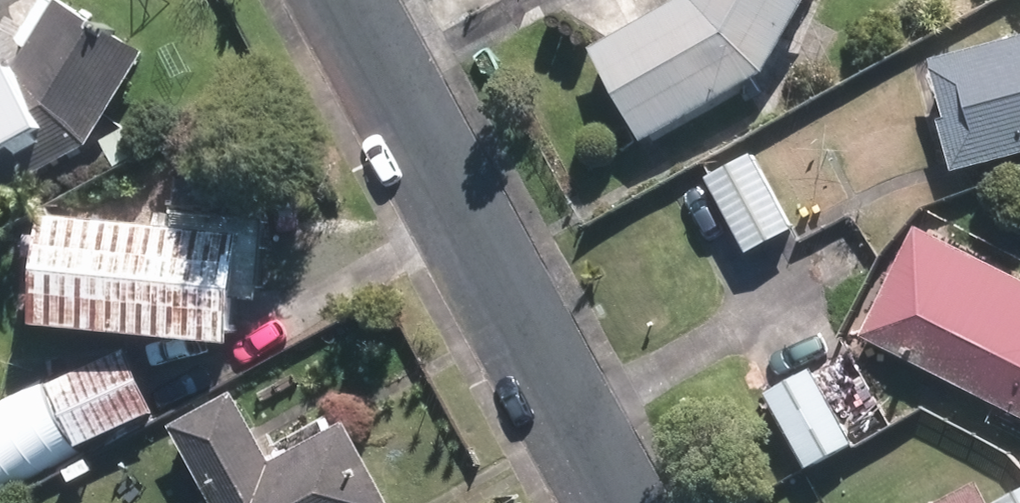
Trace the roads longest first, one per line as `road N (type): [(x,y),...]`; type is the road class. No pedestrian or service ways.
road 1 (residential): [(333,0),(620,502)]

